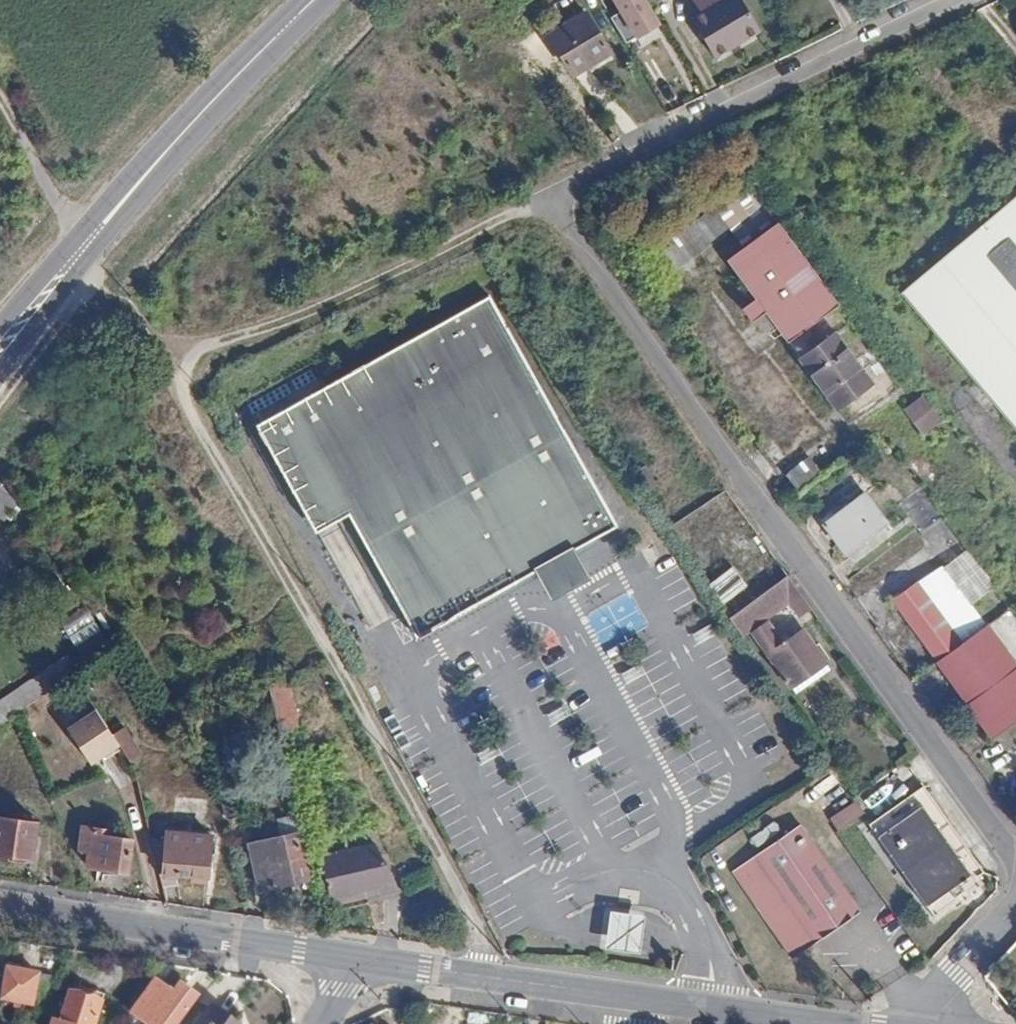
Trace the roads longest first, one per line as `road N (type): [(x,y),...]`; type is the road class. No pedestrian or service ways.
road 1 (residential): [(955,0),(553,198),(739,478),(1015,860)]
road 2 (track): [(179,360),(186,403),(316,618),(481,931),(488,975)]
road 3 (secondary): [(317,0),(185,130),(0,350)]
road 4 (track): [(553,198),(300,317),(179,360)]
road 5 (tertiary): [(0,905),(351,955)]
road 6 (tertiary): [(351,955),(641,998)]
road 7 (tertiary): [(641,998),(847,1023)]
road 8 (track): [(0,105),(82,249)]
road 9 (residential): [(928,1023),(946,982),(1015,911)]

